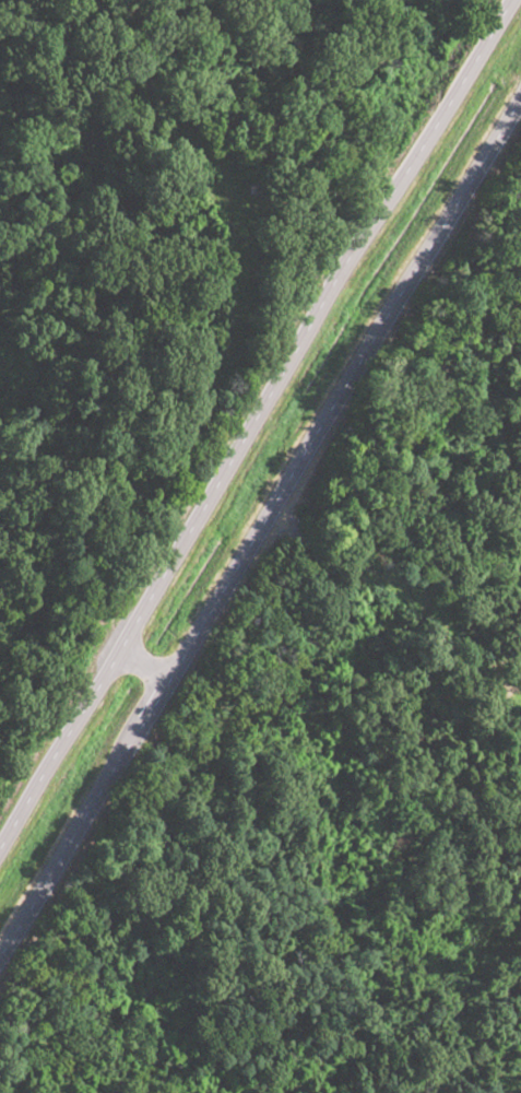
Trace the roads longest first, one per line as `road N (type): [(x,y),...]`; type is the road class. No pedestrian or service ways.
road 1 (trunk): [(0,947),(520,91)]
road 2 (trunk): [(0,835),(508,0)]

